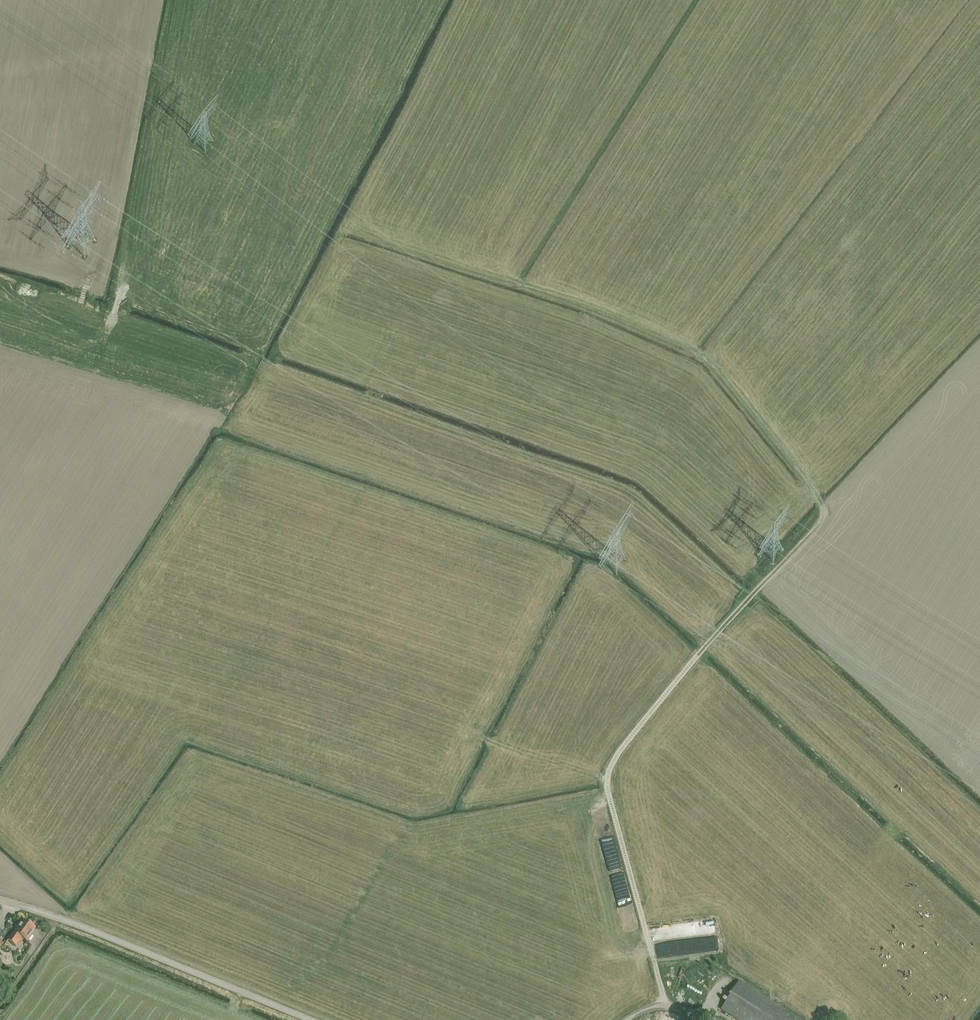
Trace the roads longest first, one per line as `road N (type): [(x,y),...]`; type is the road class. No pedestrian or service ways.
road 1 (unclassified): [(313,1019),(0,900)]

